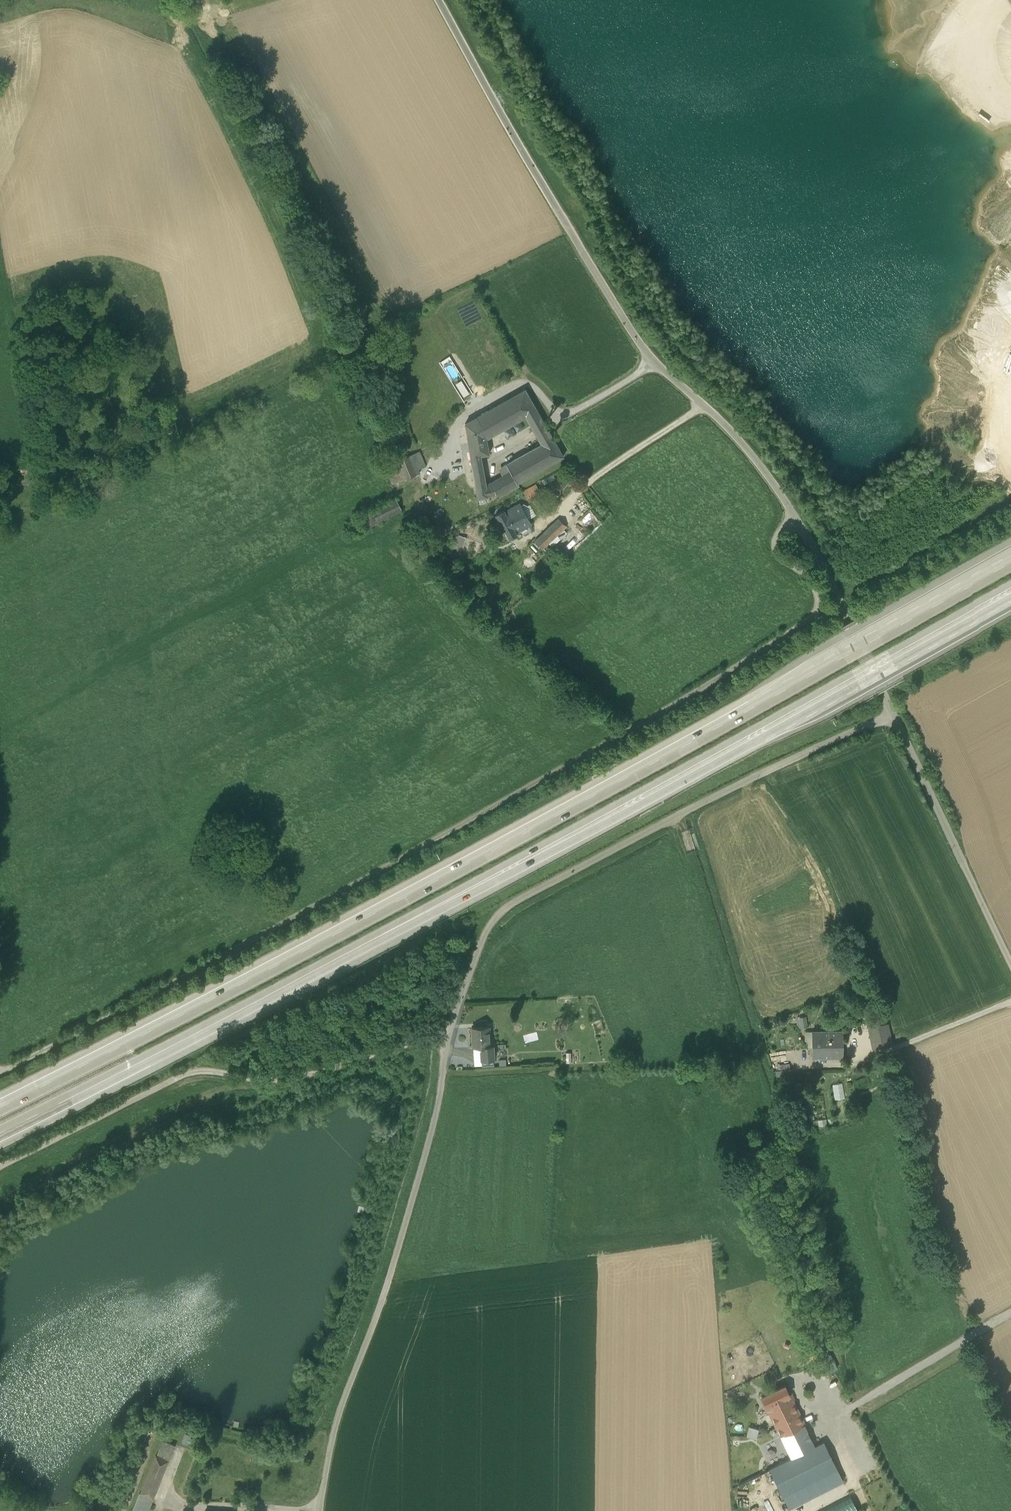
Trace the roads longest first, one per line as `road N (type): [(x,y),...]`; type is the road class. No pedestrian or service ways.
road 1 (motorway): [(1010,561),(409,895),(0,1106)]
road 2 (motorway): [(0,1133),(621,807),(1010,589)]
road 3 (unclassified): [(896,716),(493,913),(448,1033),(385,1284),(337,1410),(319,1510)]
road 4 (track): [(0,1074),(319,905),(738,667),(817,613),(814,586),(777,551),(792,513)]
road 5 (unclassified): [(441,0),(636,341),(732,432),(792,513),(896,716)]
road 6 (track): [(0,1166),(197,1068),(283,1081),(448,1033)]
road 7 (track): [(0,741),(152,636),(354,535)]
road 8 (unclassified): [(896,716),(1010,961)]

